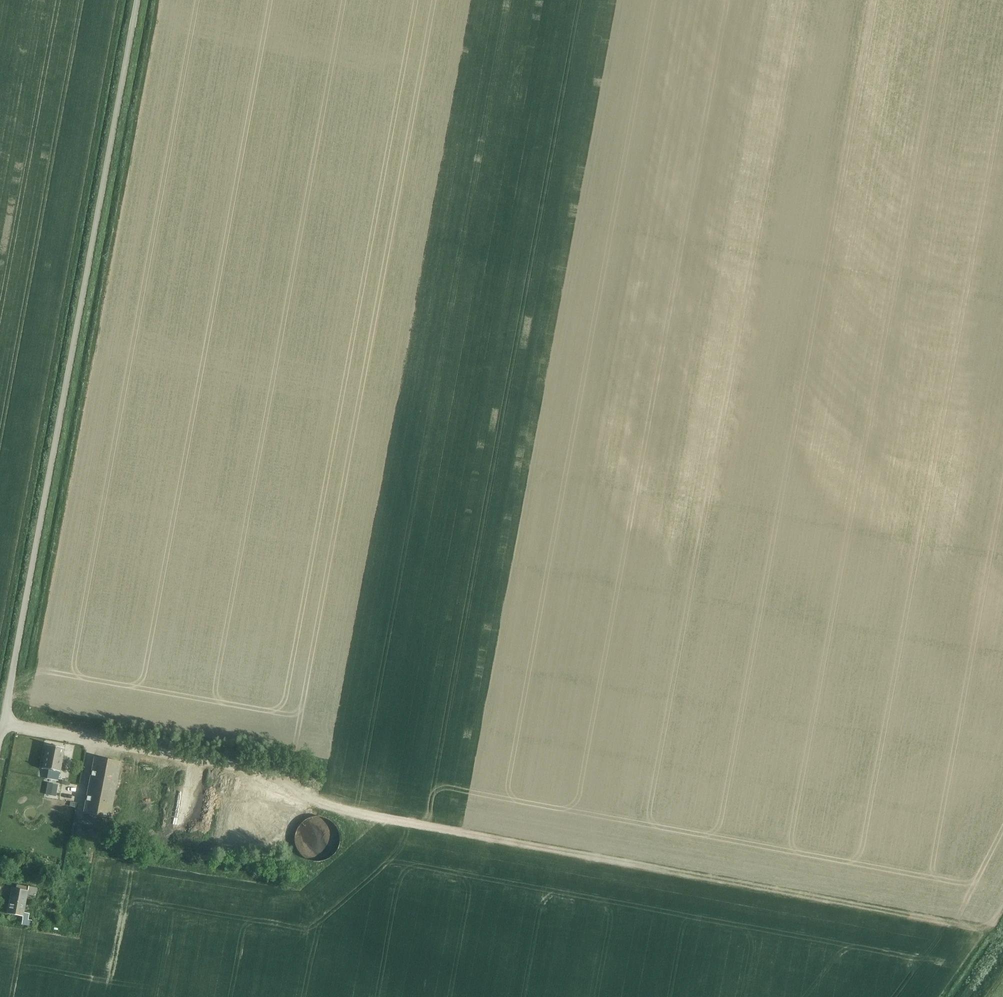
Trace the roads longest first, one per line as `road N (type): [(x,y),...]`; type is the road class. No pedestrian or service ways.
road 1 (track): [(970,927),(318,804),(290,786),(198,760)]
road 2 (unclassified): [(0,740),(137,0)]

